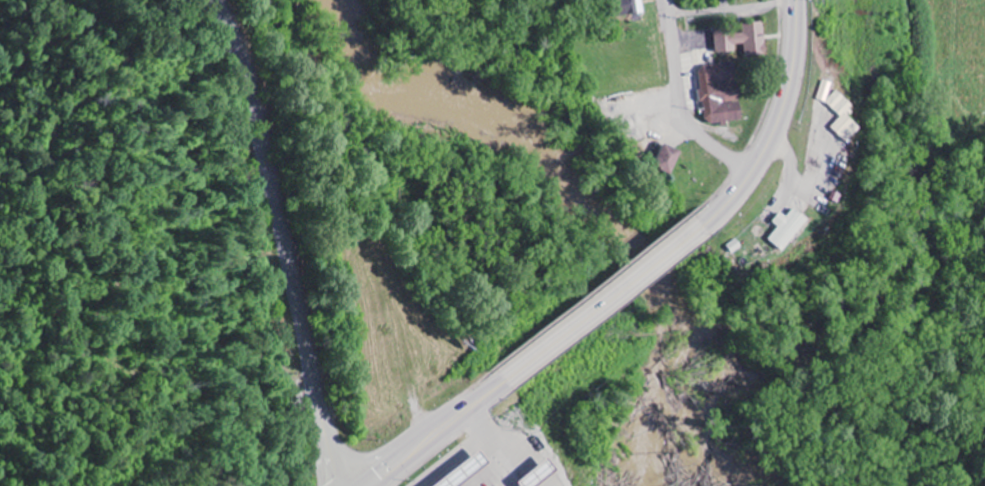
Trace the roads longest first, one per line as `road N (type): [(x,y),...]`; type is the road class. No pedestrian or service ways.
road 1 (tertiary): [(340,485),(249,89),(212,0)]
road 2 (trunk): [(506,377),(705,224)]
road 3 (trunk): [(705,224),(769,138),(789,75),(795,0)]
road 4 (residential): [(748,174),(684,115),(668,0)]
road 5 (trunk): [(368,485),(506,377)]
road 6 (residential): [(795,4),(670,16)]

